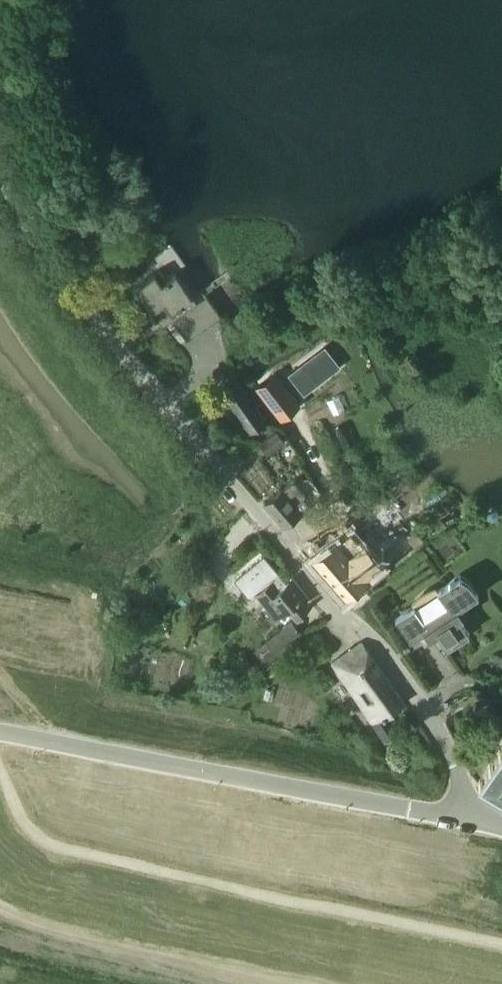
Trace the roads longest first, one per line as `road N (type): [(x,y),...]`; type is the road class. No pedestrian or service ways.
road 1 (unclassified): [(0,164),(61,272),(338,617),(362,633),(428,714),(451,757),(459,815)]
road 2 (unclassified): [(459,815),(0,730)]

